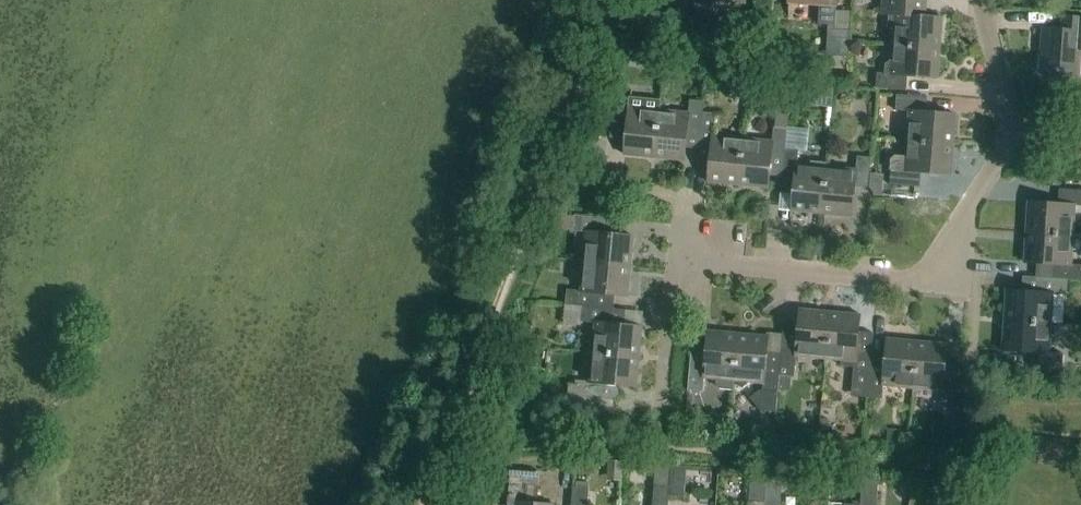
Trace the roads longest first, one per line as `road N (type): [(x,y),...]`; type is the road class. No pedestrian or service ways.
road 1 (track): [(422,504),(620,0)]
road 2 (residential): [(679,259),(918,283),(936,276),(1013,141)]
road 3 (residential): [(664,412),(679,259)]
road 4 (residential): [(1013,141),(978,0)]
road 5 (residential): [(679,259),(684,208),(669,195),(613,183)]

